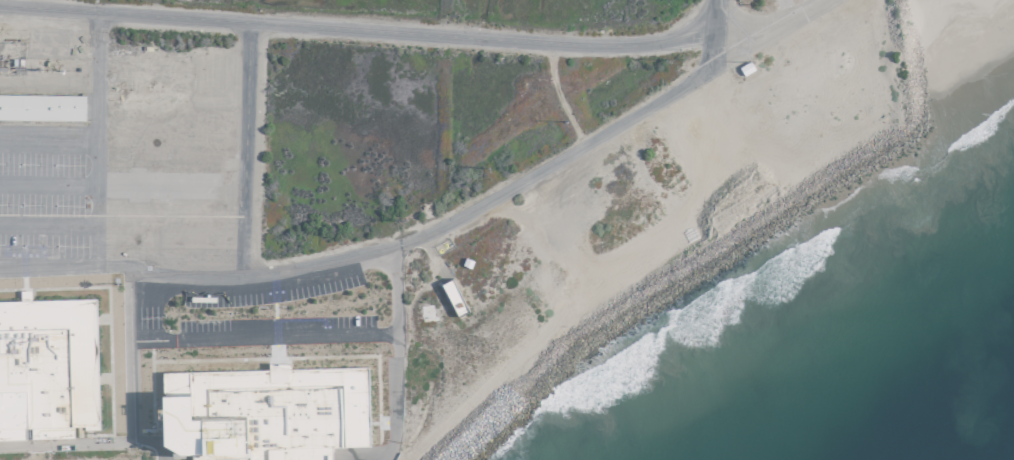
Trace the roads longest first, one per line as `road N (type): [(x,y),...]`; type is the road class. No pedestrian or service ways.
road 1 (residential): [(0,273),(241,276),(410,239),(690,82),(703,65),(714,7)]
road 2 (residential): [(714,7),(687,35),(646,46),(0,7)]
road 3 (residential): [(245,24),(241,276)]
road 4 (residential): [(382,459),(384,247)]
road 5 (residential): [(0,446),(131,441),(157,459)]

